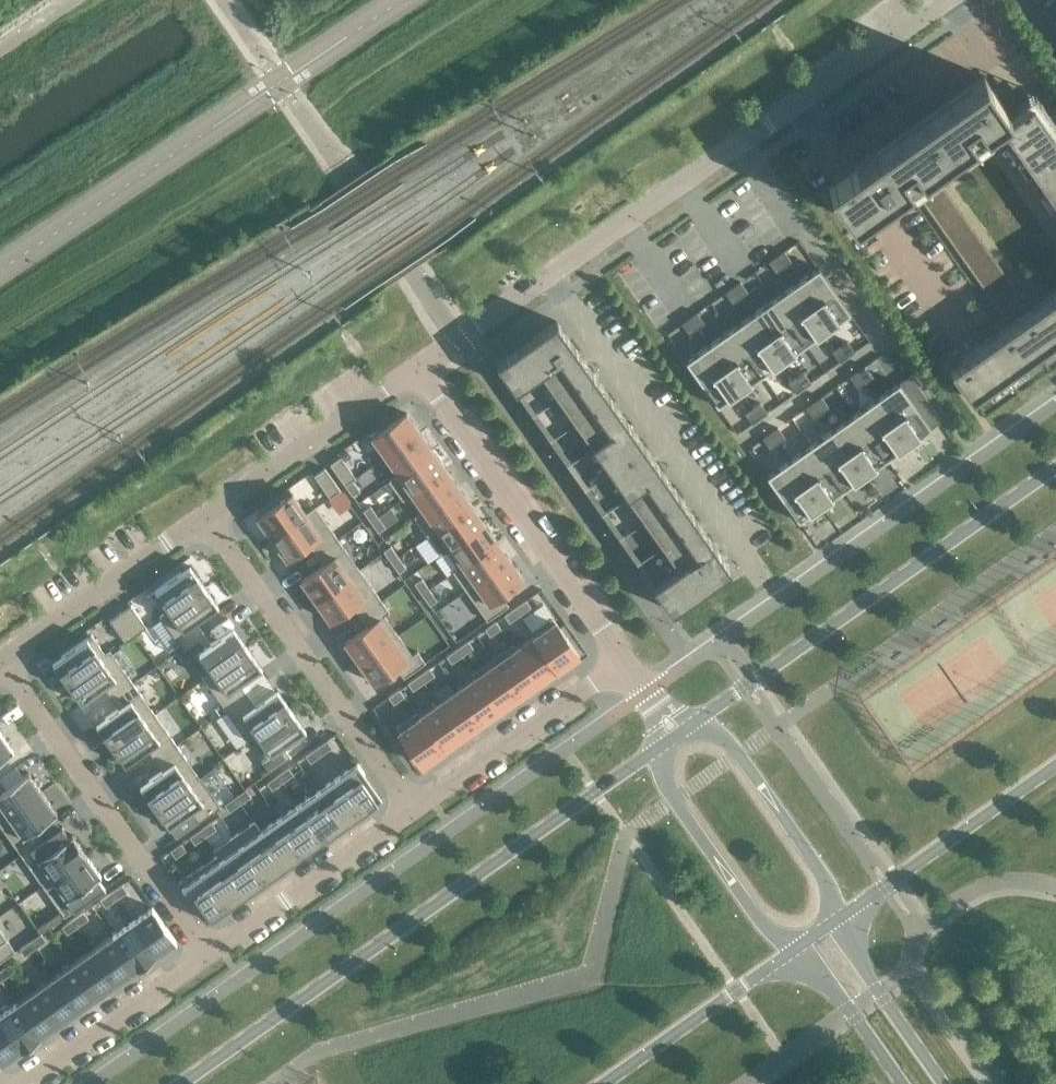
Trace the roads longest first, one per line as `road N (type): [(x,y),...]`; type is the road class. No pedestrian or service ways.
road 1 (secondary): [(660,746),(177,1083)]
road 2 (residential): [(574,258),(948,0)]
road 3 (secondary): [(1055,468),(693,720)]
road 4 (residential): [(417,367),(624,663)]
road 5 (residential): [(205,518),(411,811)]
road 6 (residential): [(4,660),(210,953)]
road 7 (residential): [(574,258),(747,509)]
road 8 (residential): [(205,518),(417,367)]
road 9 (residential): [(411,811),(624,663)]
road 10 (secondary): [(843,914),(1055,766)]
road 11 (tertiary): [(660,746),(673,801),(793,950)]
road 12 (tertiary): [(843,914),(740,756),(693,720)]
road 13 (residential): [(4,660),(205,518)]
road 14 (residential): [(210,953),(411,811)]
road 15 (secondary): [(605,1083),(793,950)]
road 16 (residential): [(23,1083),(210,953)]
road 17 (tertiary): [(942,1083),(875,990),(843,914)]
road 18 (residential): [(417,367),(574,258)]
road 19 (tertiary): [(793,950),(901,1083)]

